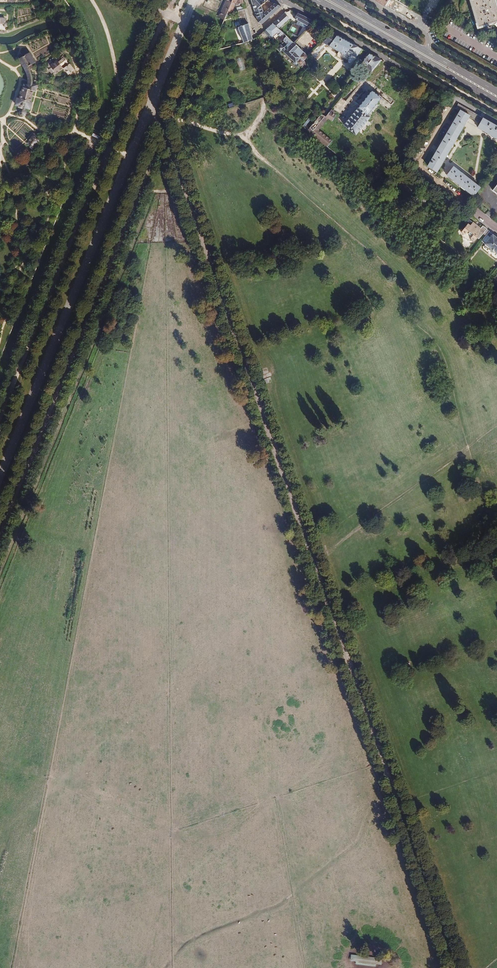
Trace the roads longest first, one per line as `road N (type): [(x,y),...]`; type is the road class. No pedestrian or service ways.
road 1 (track): [(496,517),(440,346),(391,267),(245,139),(149,107)]
road 2 (primary): [(317,0),(496,102)]
road 3 (residential): [(454,97),(288,3)]
road 4 (primary): [(496,92),(336,0)]
road 5 (residential): [(454,97),(418,165),(463,202)]

